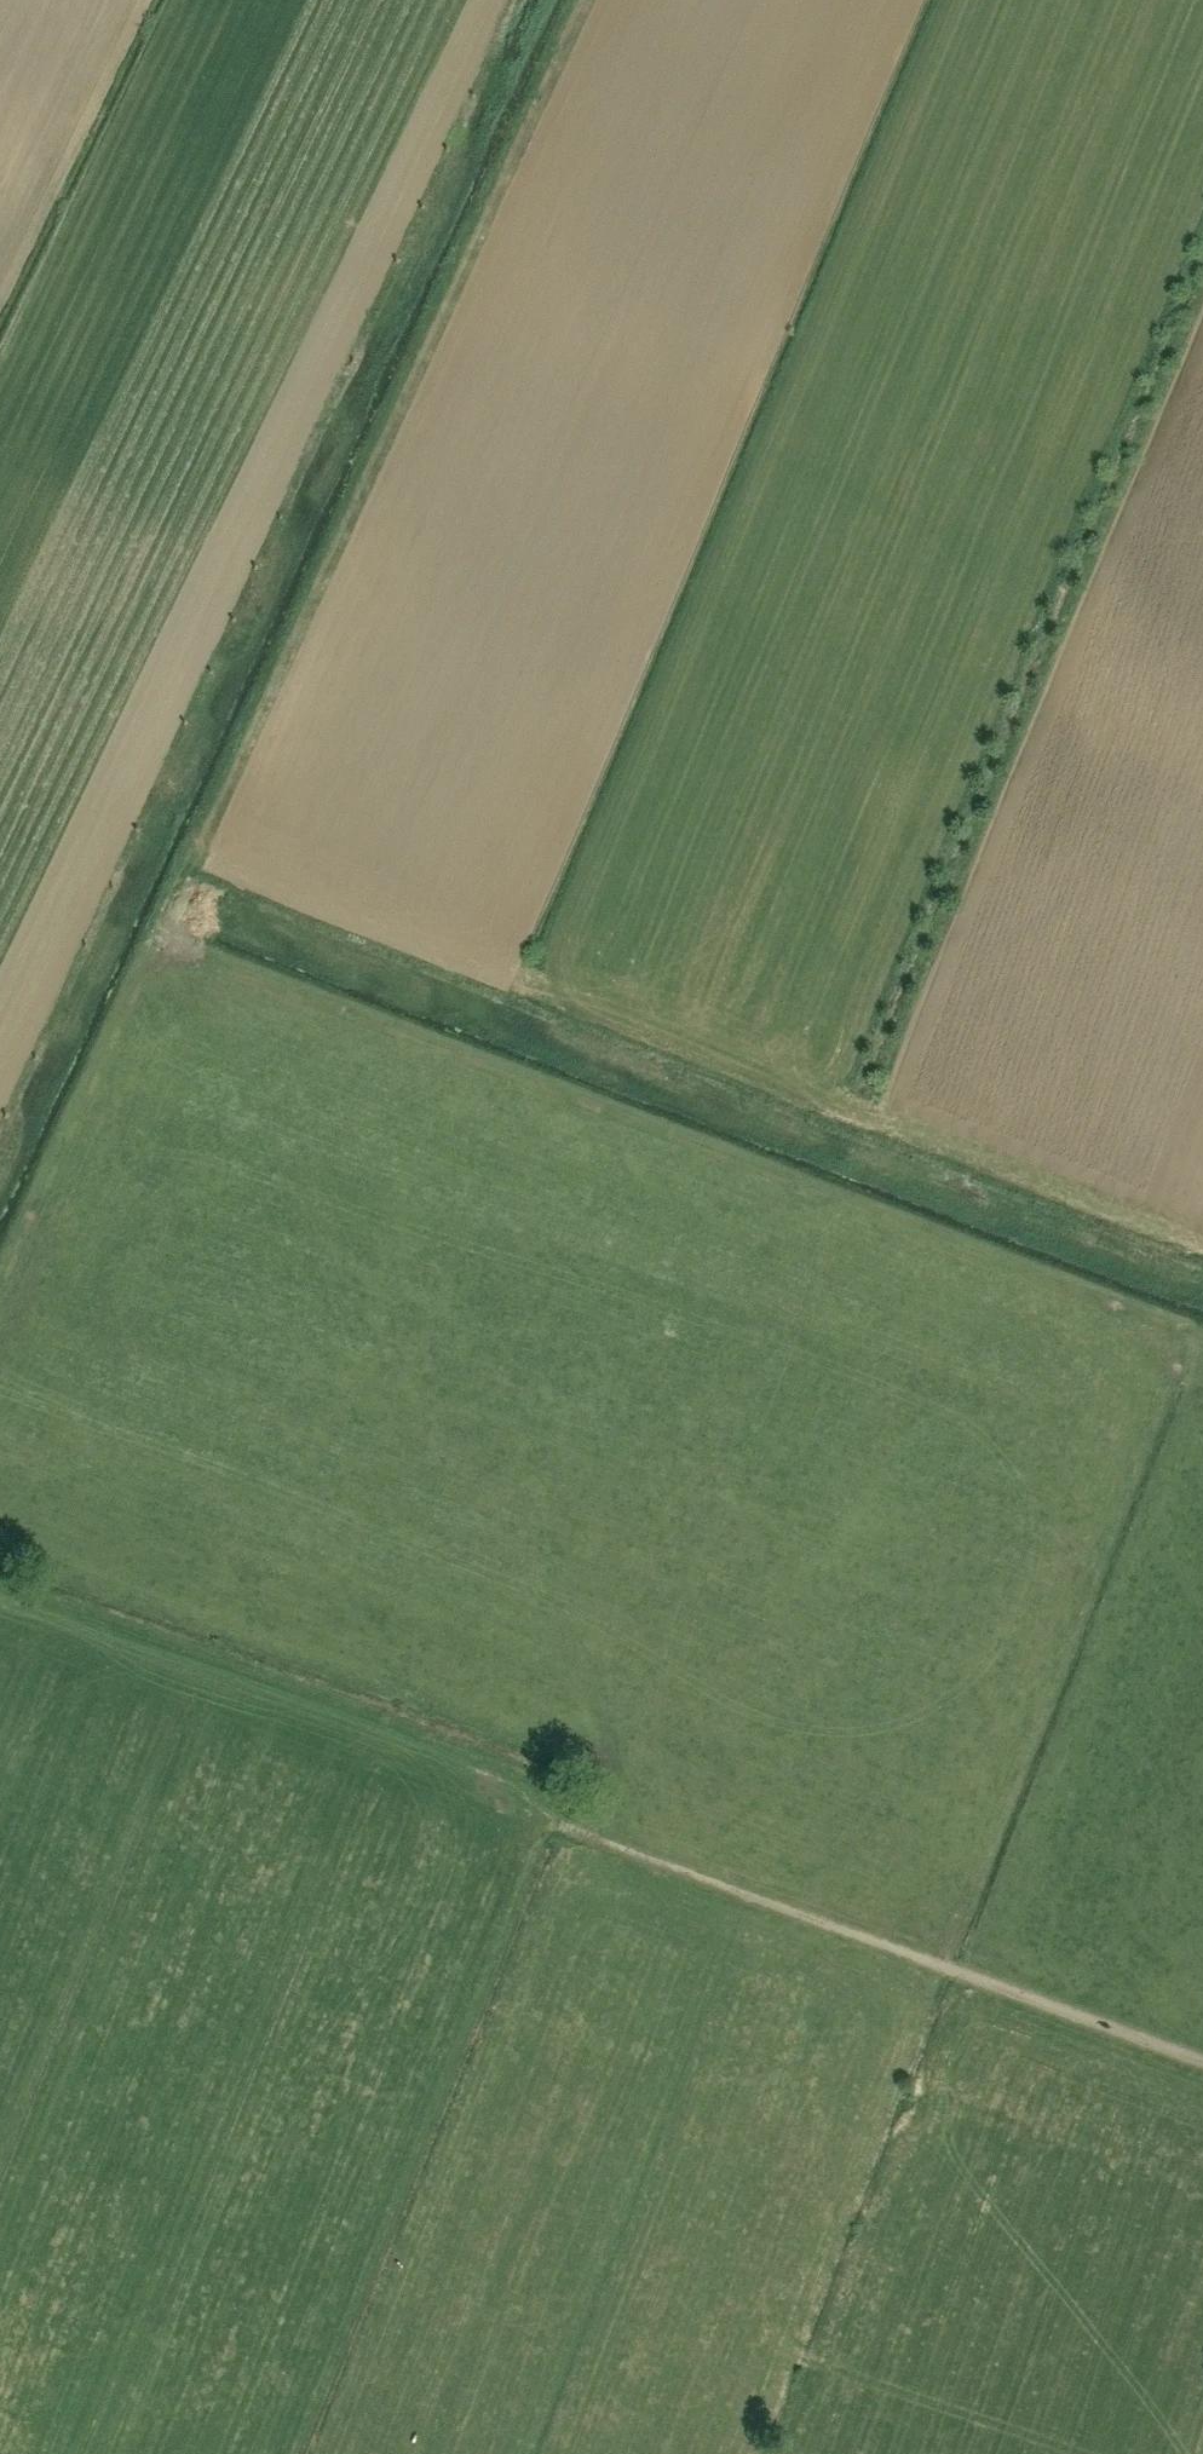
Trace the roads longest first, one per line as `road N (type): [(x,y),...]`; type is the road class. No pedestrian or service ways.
road 1 (track): [(550,1821),(1202,2068)]

